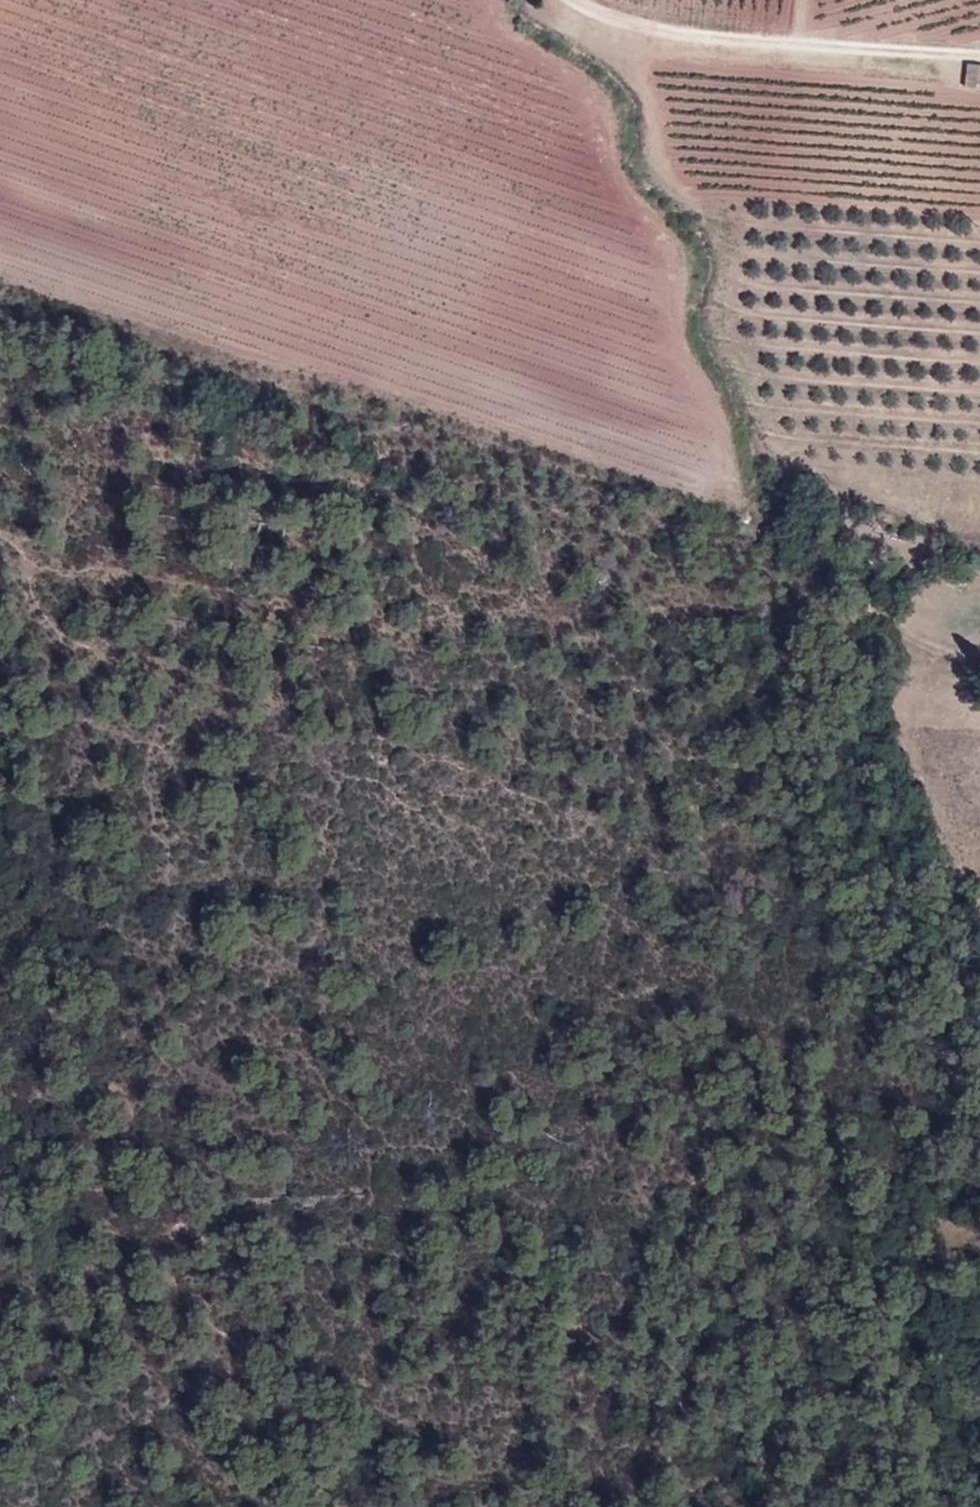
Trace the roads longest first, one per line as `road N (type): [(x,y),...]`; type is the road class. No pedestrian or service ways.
road 1 (unclassified): [(979,58),(667,30),(591,0)]

